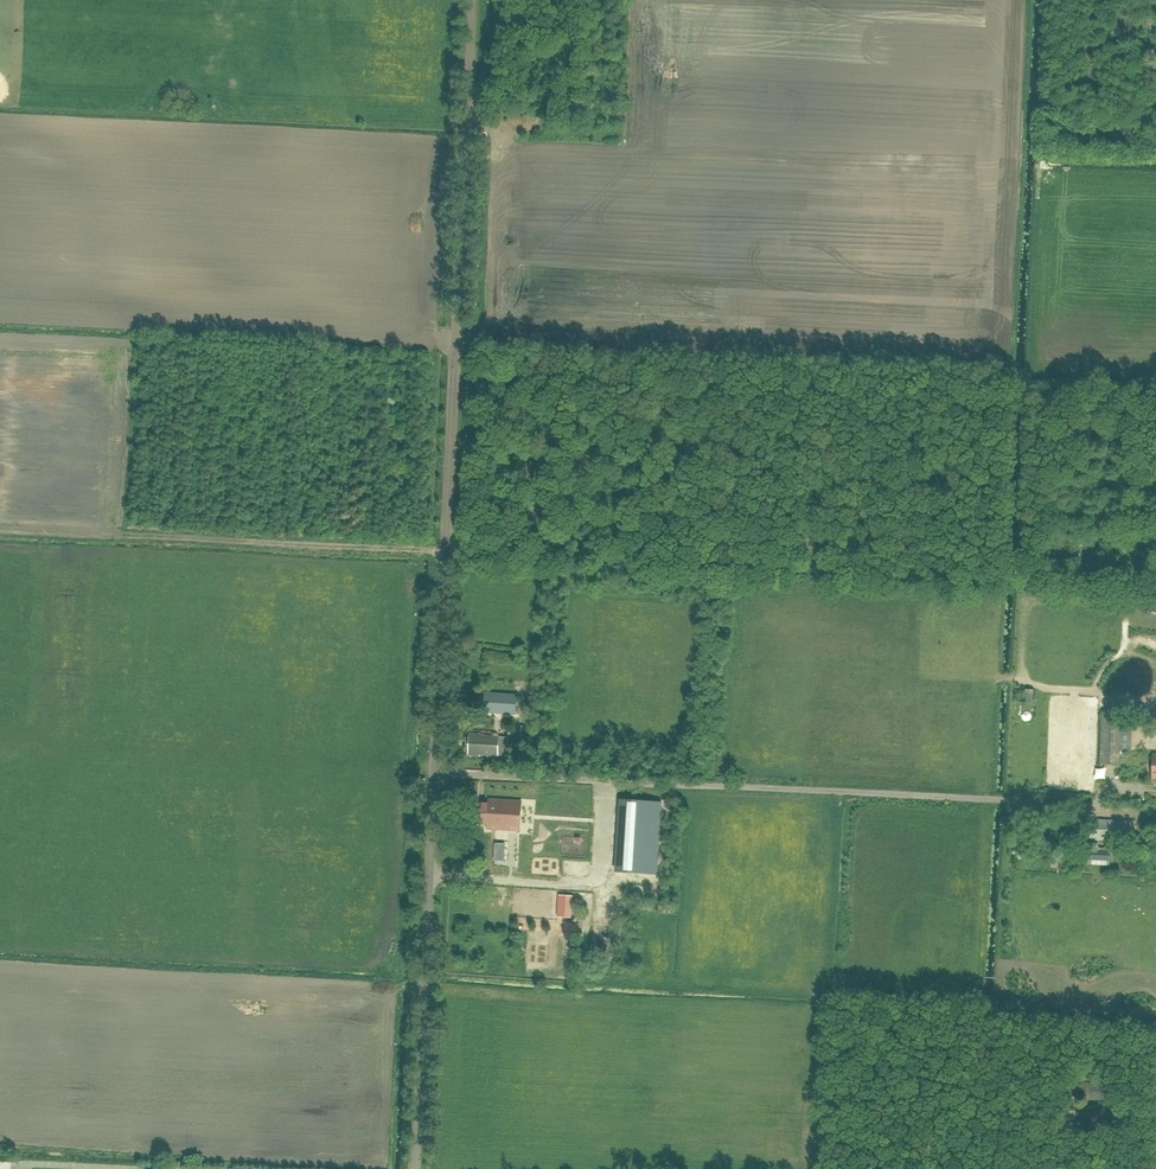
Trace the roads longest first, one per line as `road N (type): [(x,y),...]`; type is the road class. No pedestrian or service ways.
road 1 (unclassified): [(414,1168),(472,0)]
road 2 (track): [(1155,586),(127,536)]
road 3 (track): [(453,345),(478,352),(512,389),(564,420),(607,421),(648,437),(704,491),(735,487),(807,407),(855,416),(858,453),(871,472),(922,445),(956,409),(975,415),(998,444),(971,560),(989,578)]
road 4 (track): [(1155,813),(431,772)]
road 5 (track): [(971,560),(875,557),(750,518),(726,488)]
road 6 (track): [(1031,580),(1021,661),(1026,682),(1092,691),(1128,645),(1155,644)]

